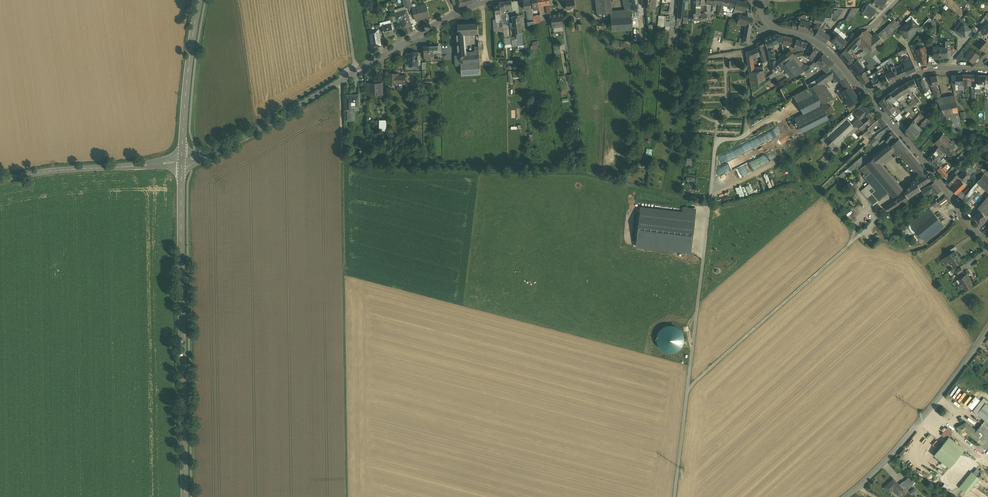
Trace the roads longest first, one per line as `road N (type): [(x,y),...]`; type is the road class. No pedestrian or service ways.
road 1 (track): [(341,161),(387,172),(584,174),(709,207)]
road 2 (track): [(346,496),(341,161)]
road 3 (tertiary): [(181,161),(184,496)]
road 4 (unclassified): [(181,161),(239,140),(454,14)]
road 5 (track): [(687,389),(857,237)]
road 6 (unclassified): [(987,327),(909,435),(845,496)]
road 7 (tertiary): [(869,100),(987,248)]
road 8 (unclassified): [(0,180),(181,161)]
road 9 (tertiary): [(199,0),(181,161)]

